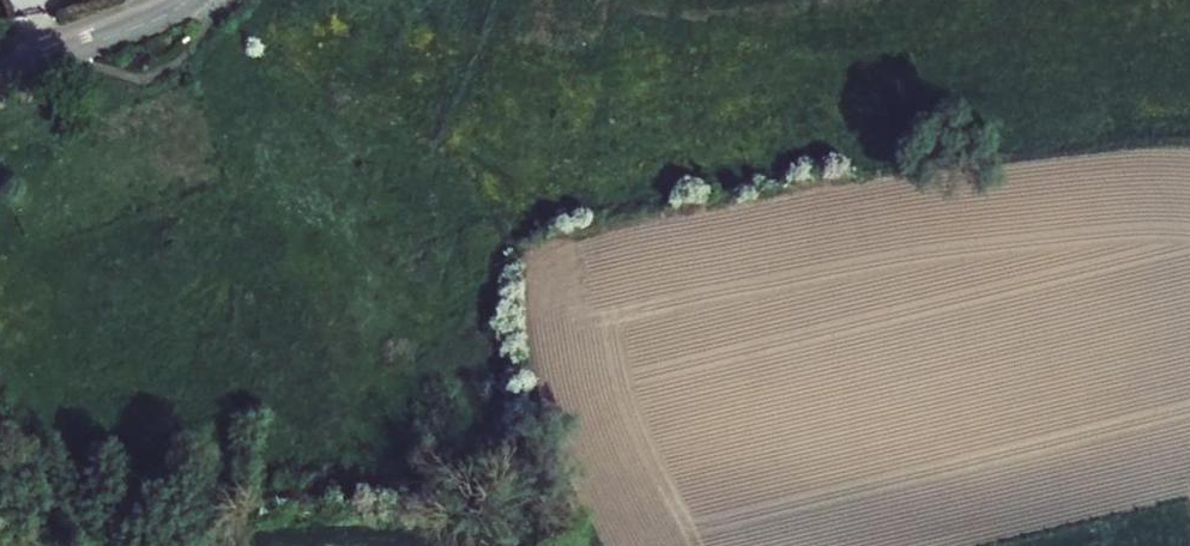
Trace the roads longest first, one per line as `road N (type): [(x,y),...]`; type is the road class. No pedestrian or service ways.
road 1 (residential): [(0,78),(188,0)]

